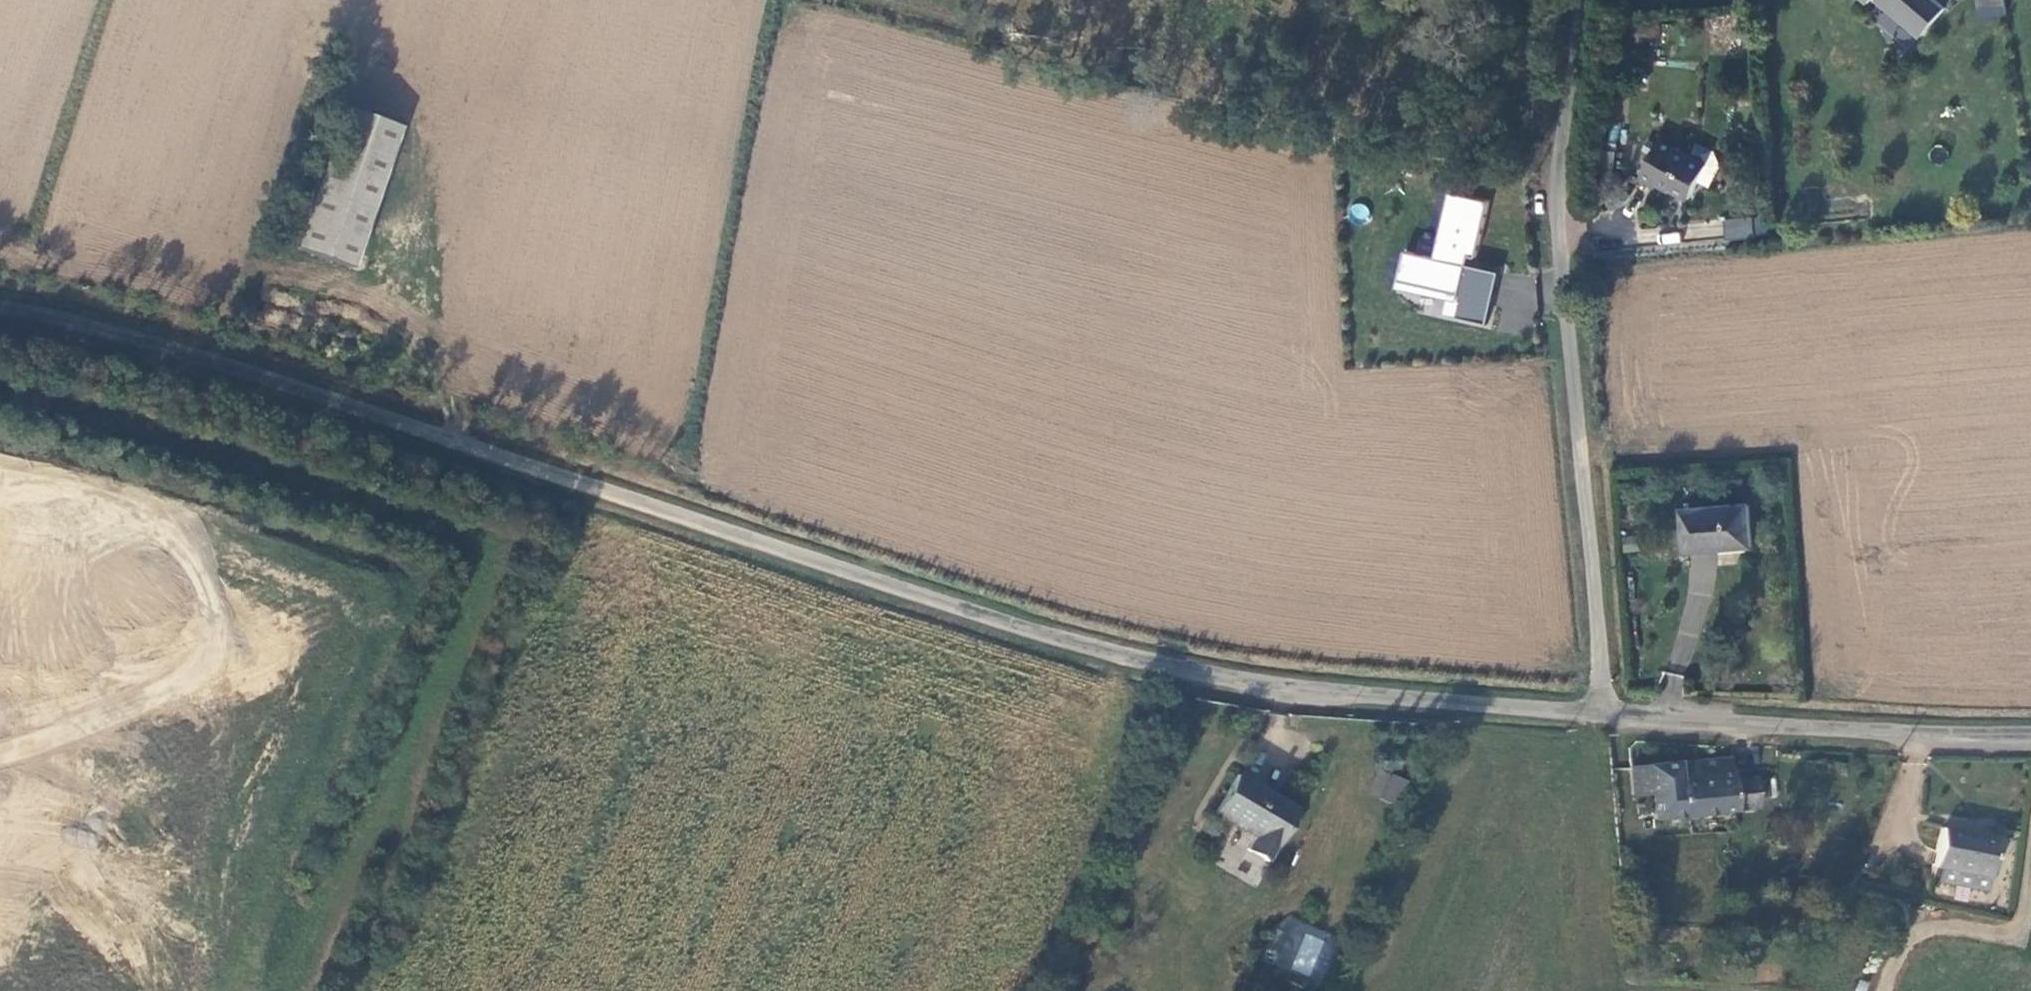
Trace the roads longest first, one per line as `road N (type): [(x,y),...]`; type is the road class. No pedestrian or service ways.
road 1 (unclassified): [(0,303),(246,368),(1075,648),(1295,689),(1596,715)]
road 2 (unclassified): [(1596,715),(1602,654),(1559,233),(1572,108),(1597,0)]
road 3 (unclassified): [(1596,715),(2030,741)]

